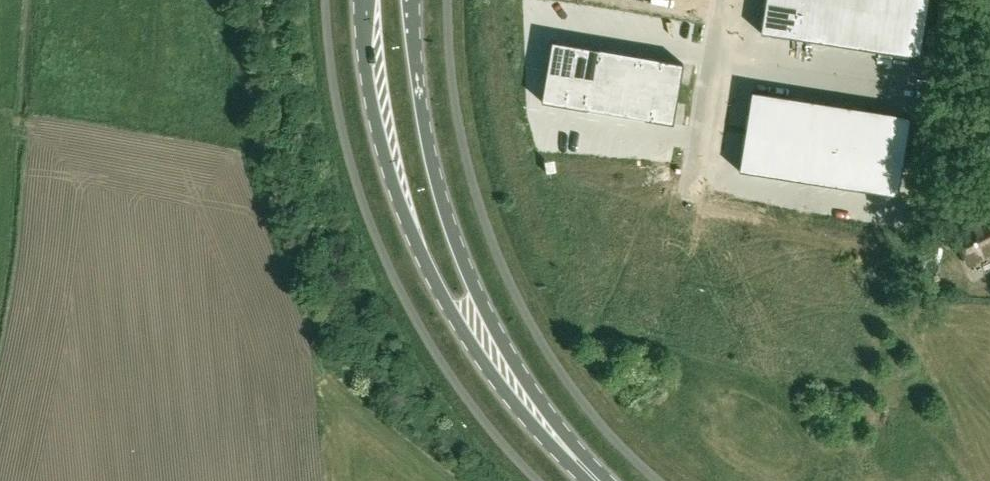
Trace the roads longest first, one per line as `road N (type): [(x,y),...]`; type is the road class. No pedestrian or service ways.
road 1 (primary): [(364,0),(381,138),(405,214),(478,354),(517,406),(560,438)]
road 2 (primary): [(560,438),(463,259),(438,185),(413,0)]
road 3 (unclassified): [(723,0),(693,187)]

